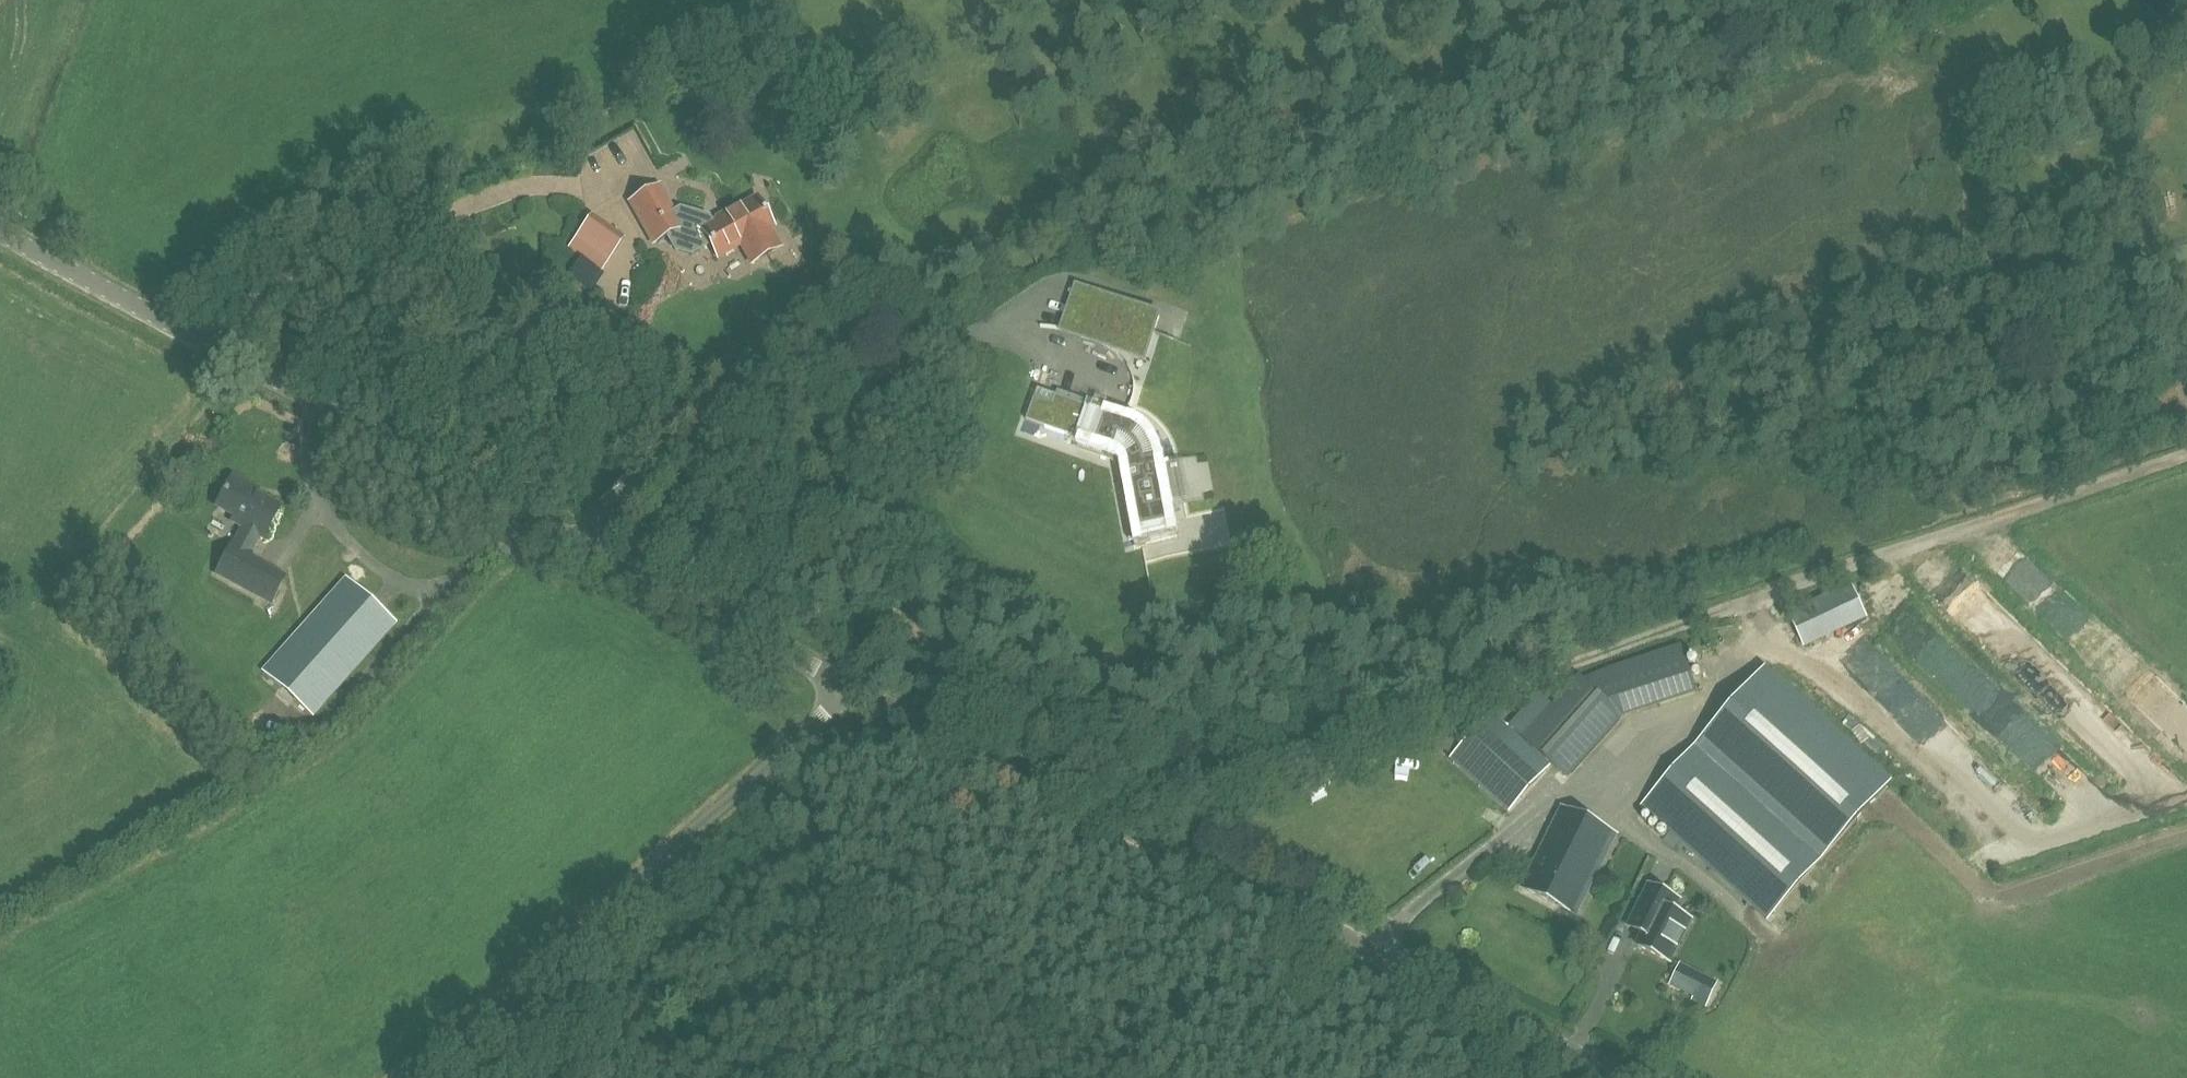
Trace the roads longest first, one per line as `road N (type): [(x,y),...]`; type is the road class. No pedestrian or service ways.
road 1 (track): [(1106,815),(1140,784),(1277,765),(2186,448)]
road 2 (unclassified): [(849,687),(0,254)]
road 3 (unclassified): [(1624,1077),(849,687)]
road 4 (unclassified): [(379,1077),(849,687)]

